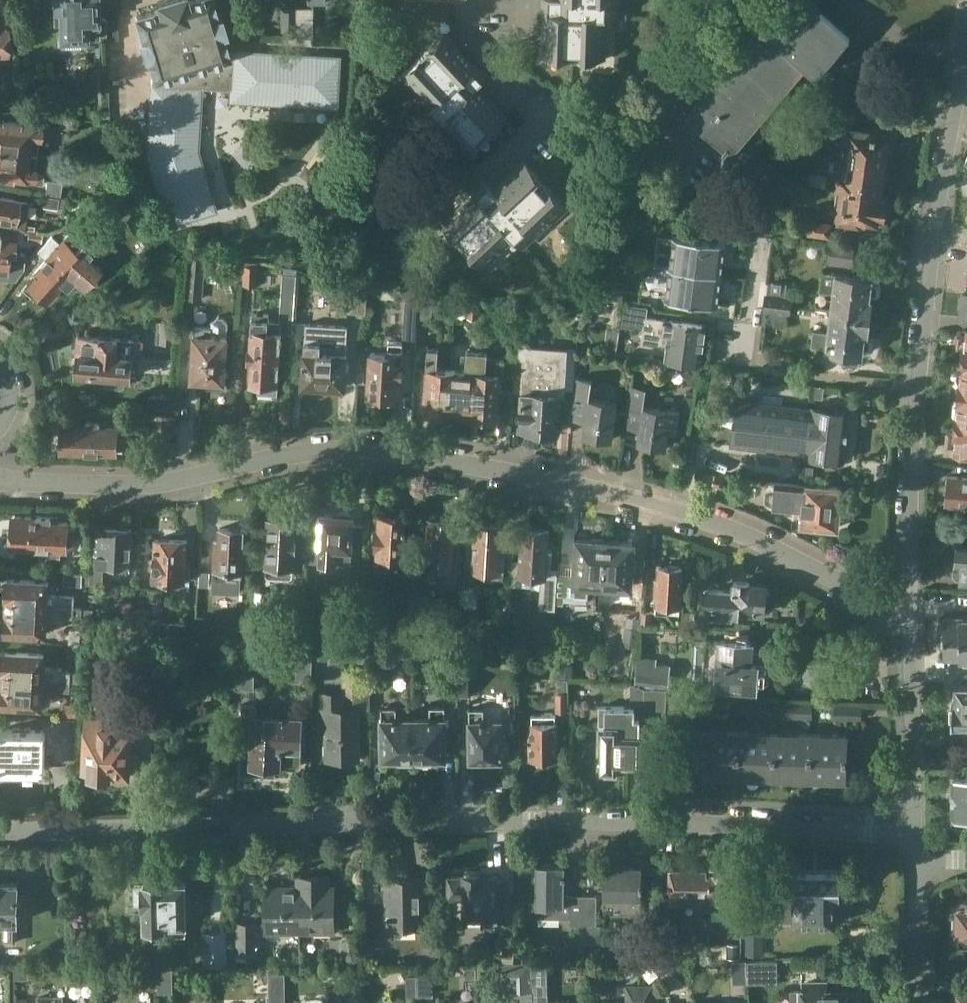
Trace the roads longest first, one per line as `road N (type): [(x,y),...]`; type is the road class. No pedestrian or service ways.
road 1 (residential): [(914,594),(857,593),(766,545),(664,507),(407,452),(319,451),(162,484),(0,479)]
road 2 (residential): [(0,828),(357,820),(915,831)]
road 3 (residential): [(966,62),(914,423),(914,594)]
road 4 (residential): [(914,594),(915,831)]
road 5 (residential): [(917,859),(919,1002)]
road 6 (residential): [(966,54),(914,46),(853,0)]

